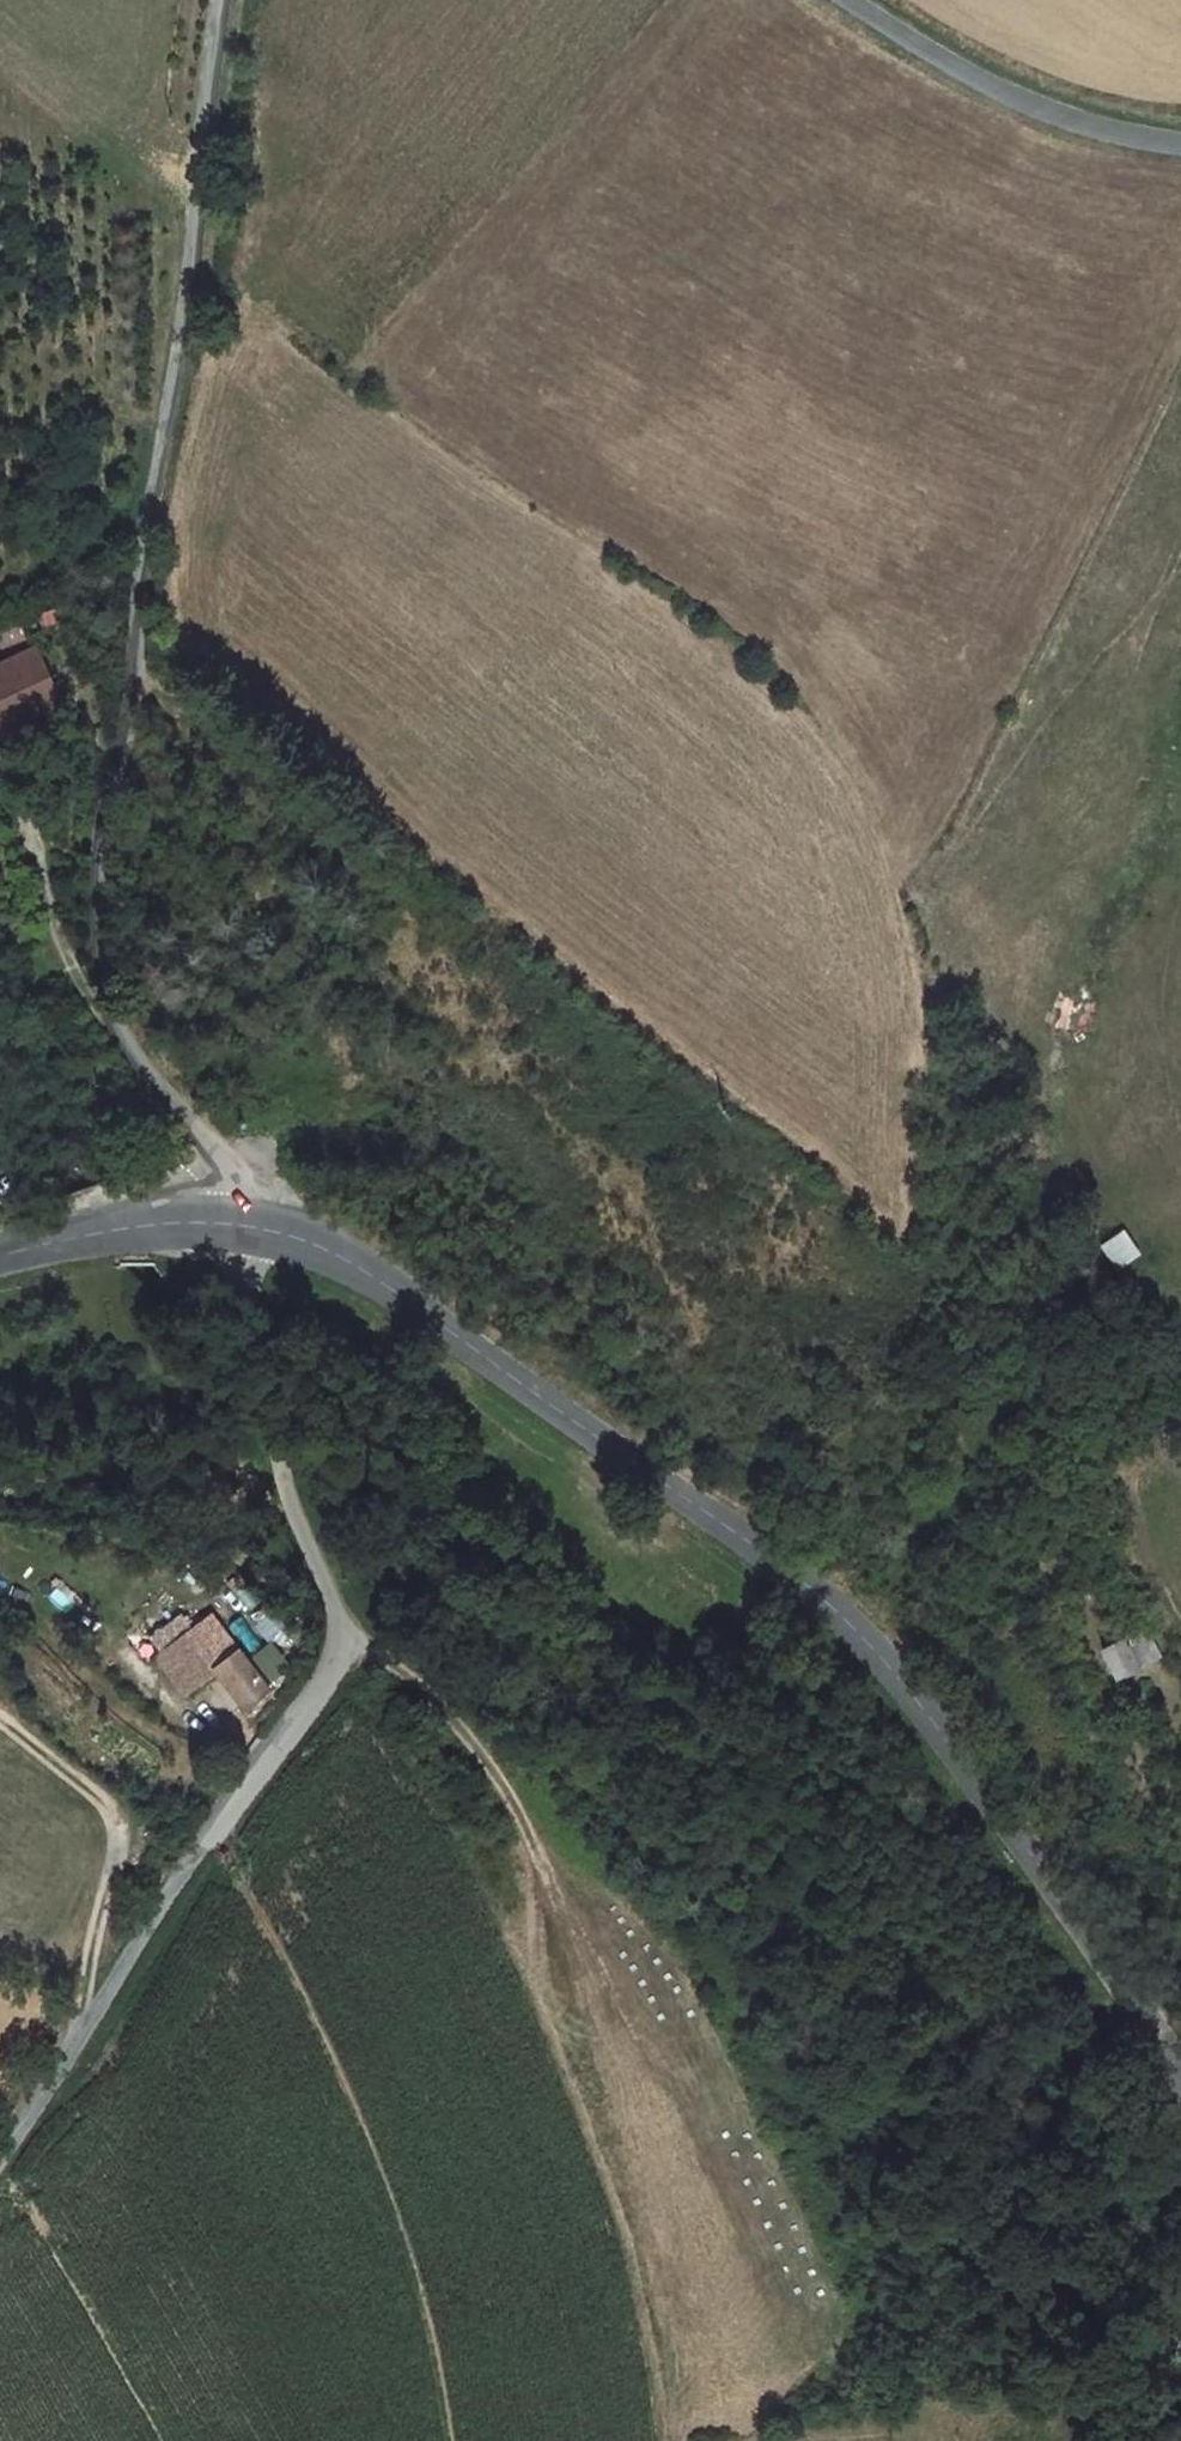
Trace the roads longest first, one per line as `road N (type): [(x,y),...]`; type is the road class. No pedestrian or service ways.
road 1 (secondary): [(236,1225),(303,1238),(362,1267),(813,1591),(882,1658),(1180,2067)]
road 2 (unclassified): [(220,0),(139,605),(134,718),(98,854),(103,953),(124,1036),(224,1159),(236,1225)]
road 3 (unclassified): [(0,2144),(348,1637),(267,1440),(236,1225)]
road 4 (unclassified): [(853,0),(965,73),(1056,115),(1180,147)]
road 5 (secondary): [(0,1258),(160,1225),(236,1225)]

